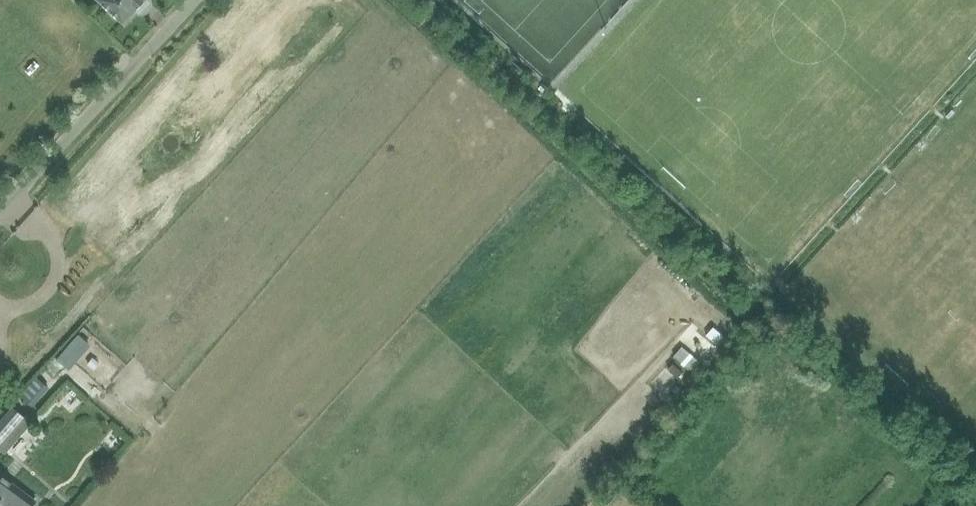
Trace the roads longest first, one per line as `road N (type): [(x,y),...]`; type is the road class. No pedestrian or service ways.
road 1 (unclassified): [(0,211),(194,0)]

